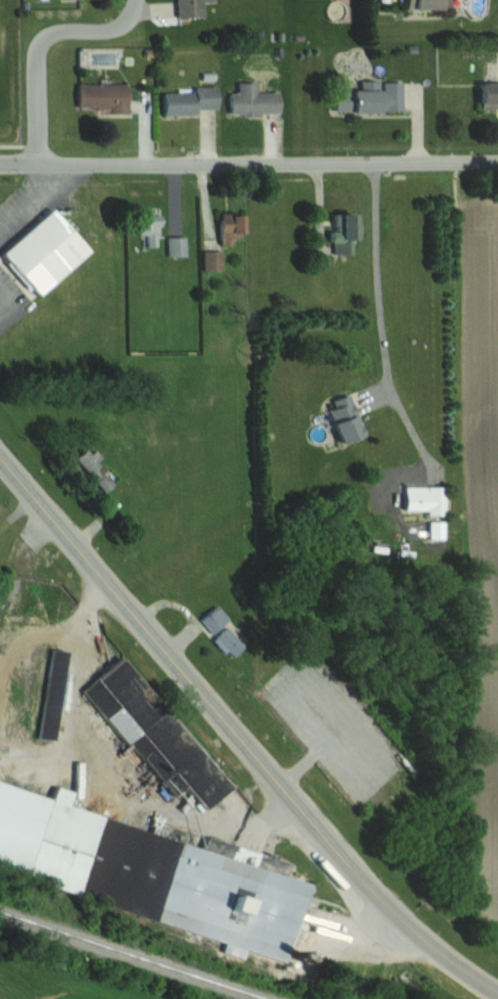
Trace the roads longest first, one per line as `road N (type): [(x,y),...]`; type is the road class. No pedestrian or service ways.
road 1 (secondary): [(358,876),(0,458)]
road 2 (residential): [(497,162),(0,163)]
road 3 (residential): [(39,163),(41,42),(62,30),(119,27),(137,0)]
road 4 (secondary): [(497,991),(358,876)]

